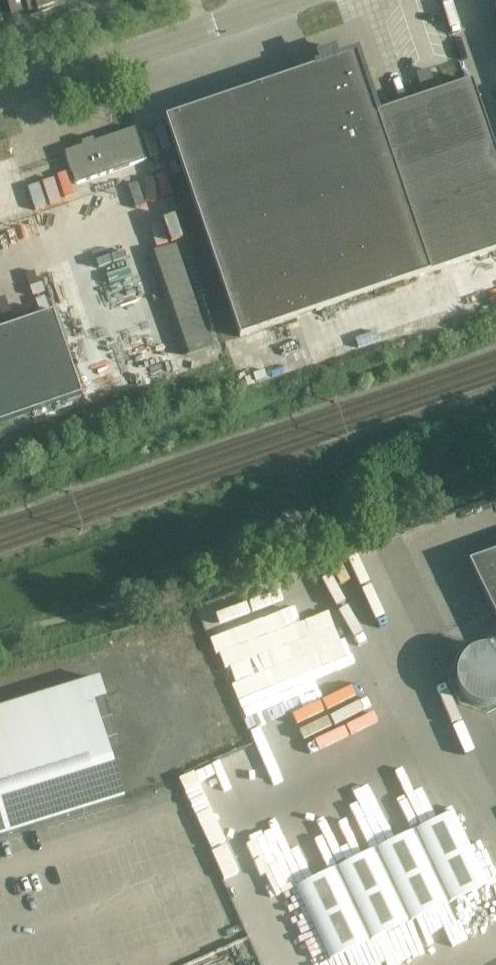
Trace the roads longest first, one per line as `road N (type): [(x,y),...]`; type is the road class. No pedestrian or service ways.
road 1 (tertiary): [(0,98),(269,7)]

